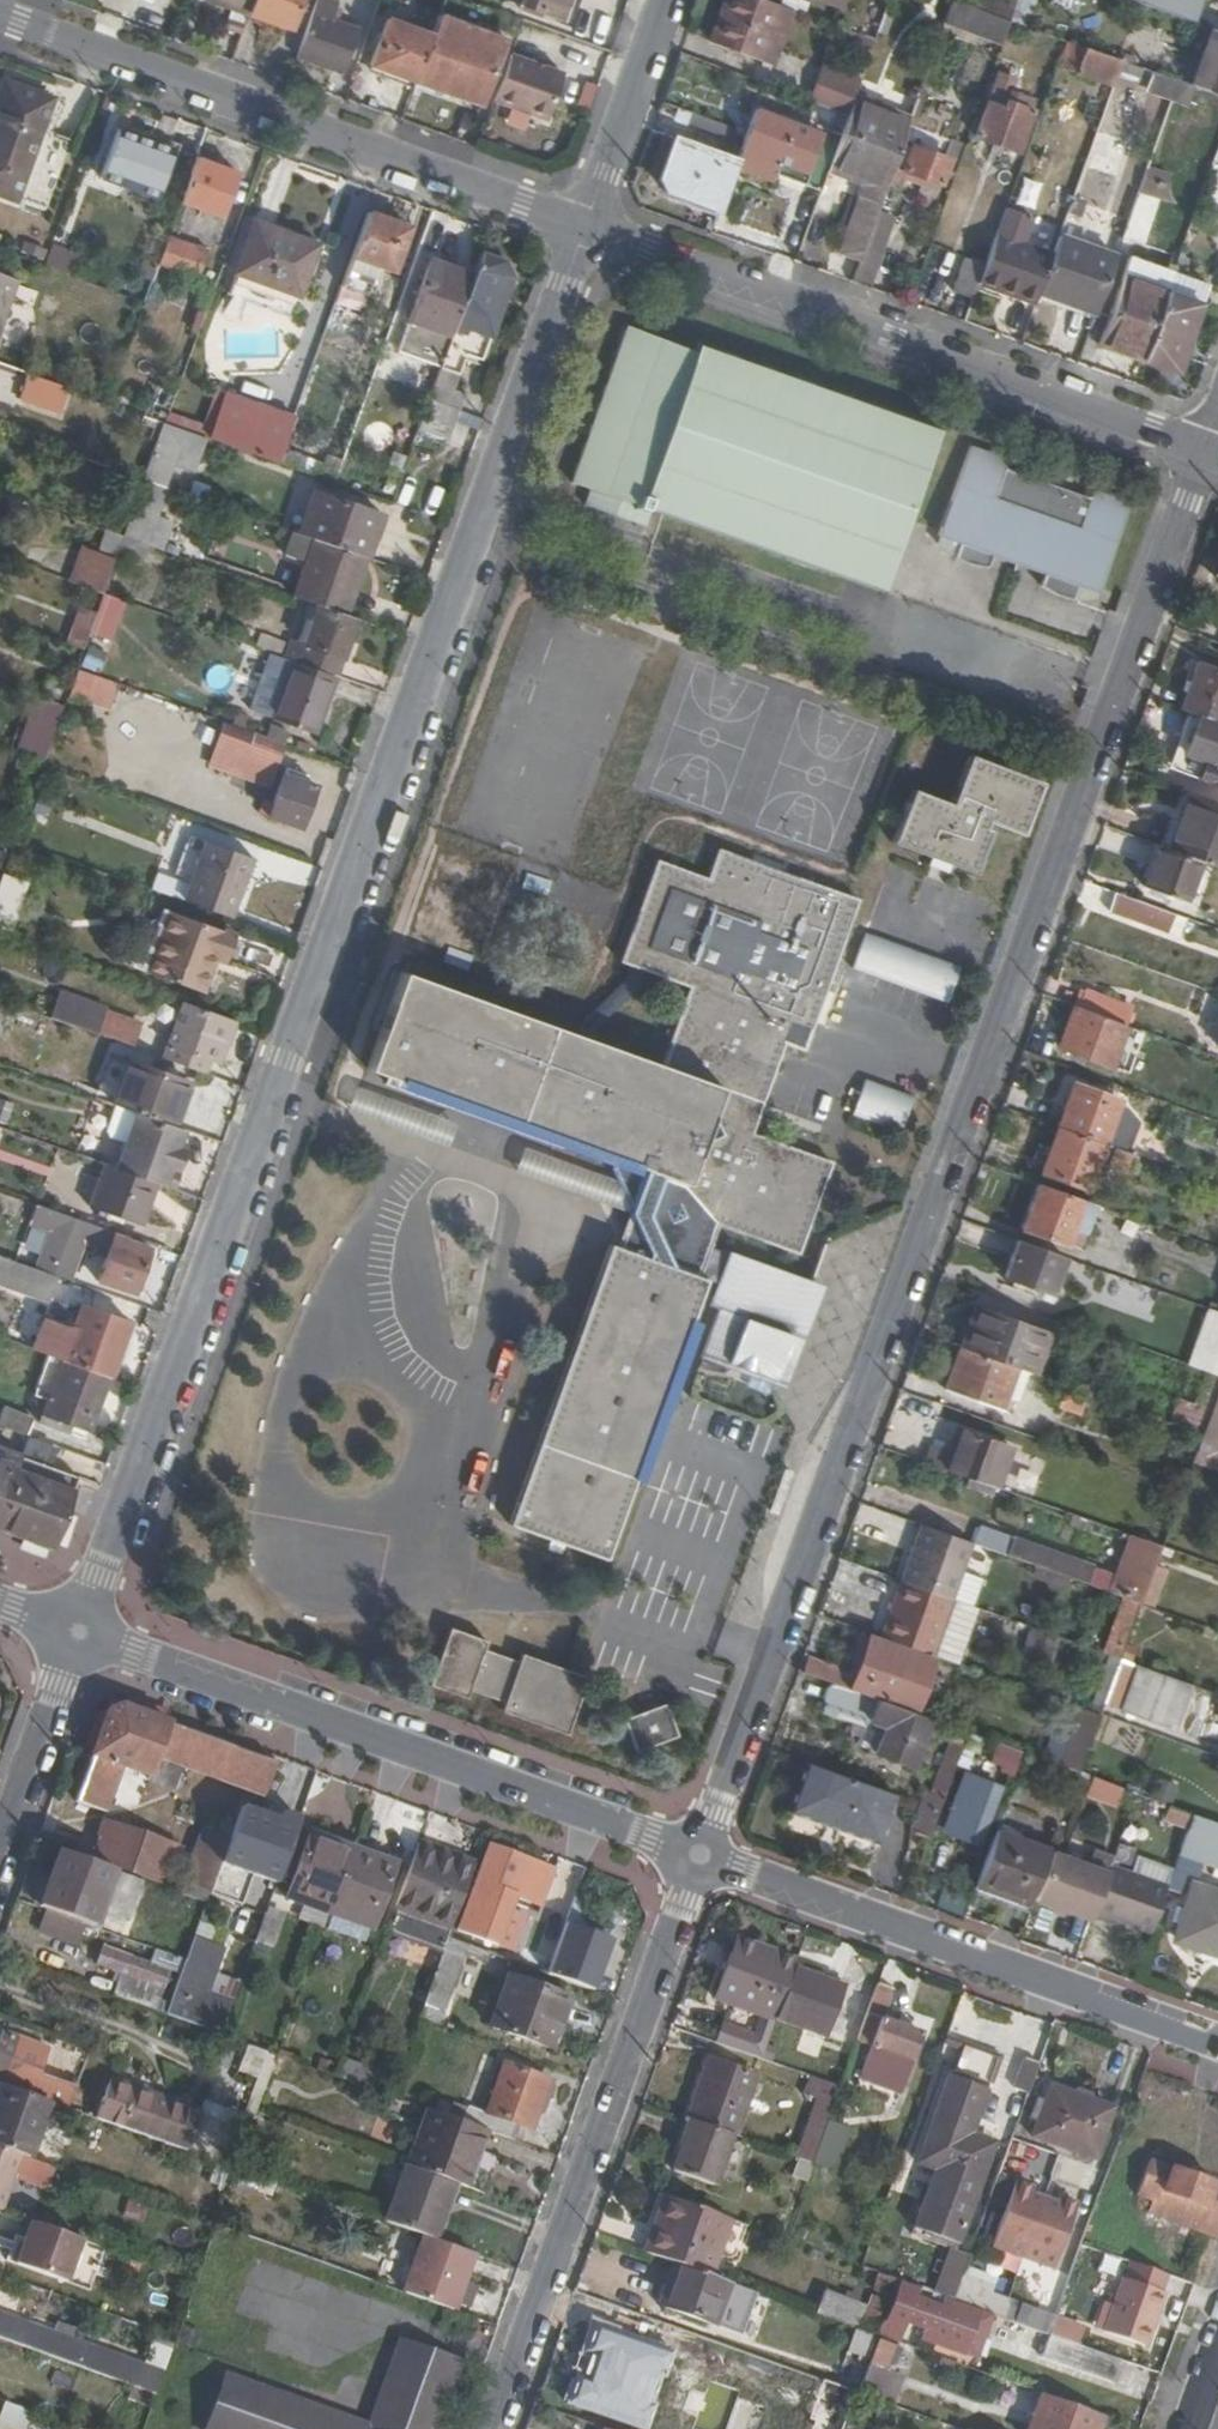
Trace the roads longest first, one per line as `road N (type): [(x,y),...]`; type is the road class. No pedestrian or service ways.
road 1 (residential): [(80,1635),(586,227)]
road 2 (residential): [(1207,449),(700,1854)]
road 3 (residential): [(586,227),(1207,449)]
road 4 (tertiary): [(80,1635),(700,1854)]
road 5 (residential): [(0,17),(586,227)]
road 6 (residential): [(700,1854),(495,2428)]
road 7 (tertiary): [(700,1854),(1217,2042)]
road 8 (residential): [(586,227),(667,0)]
road 9 (residential): [(0,1857),(80,1635)]

